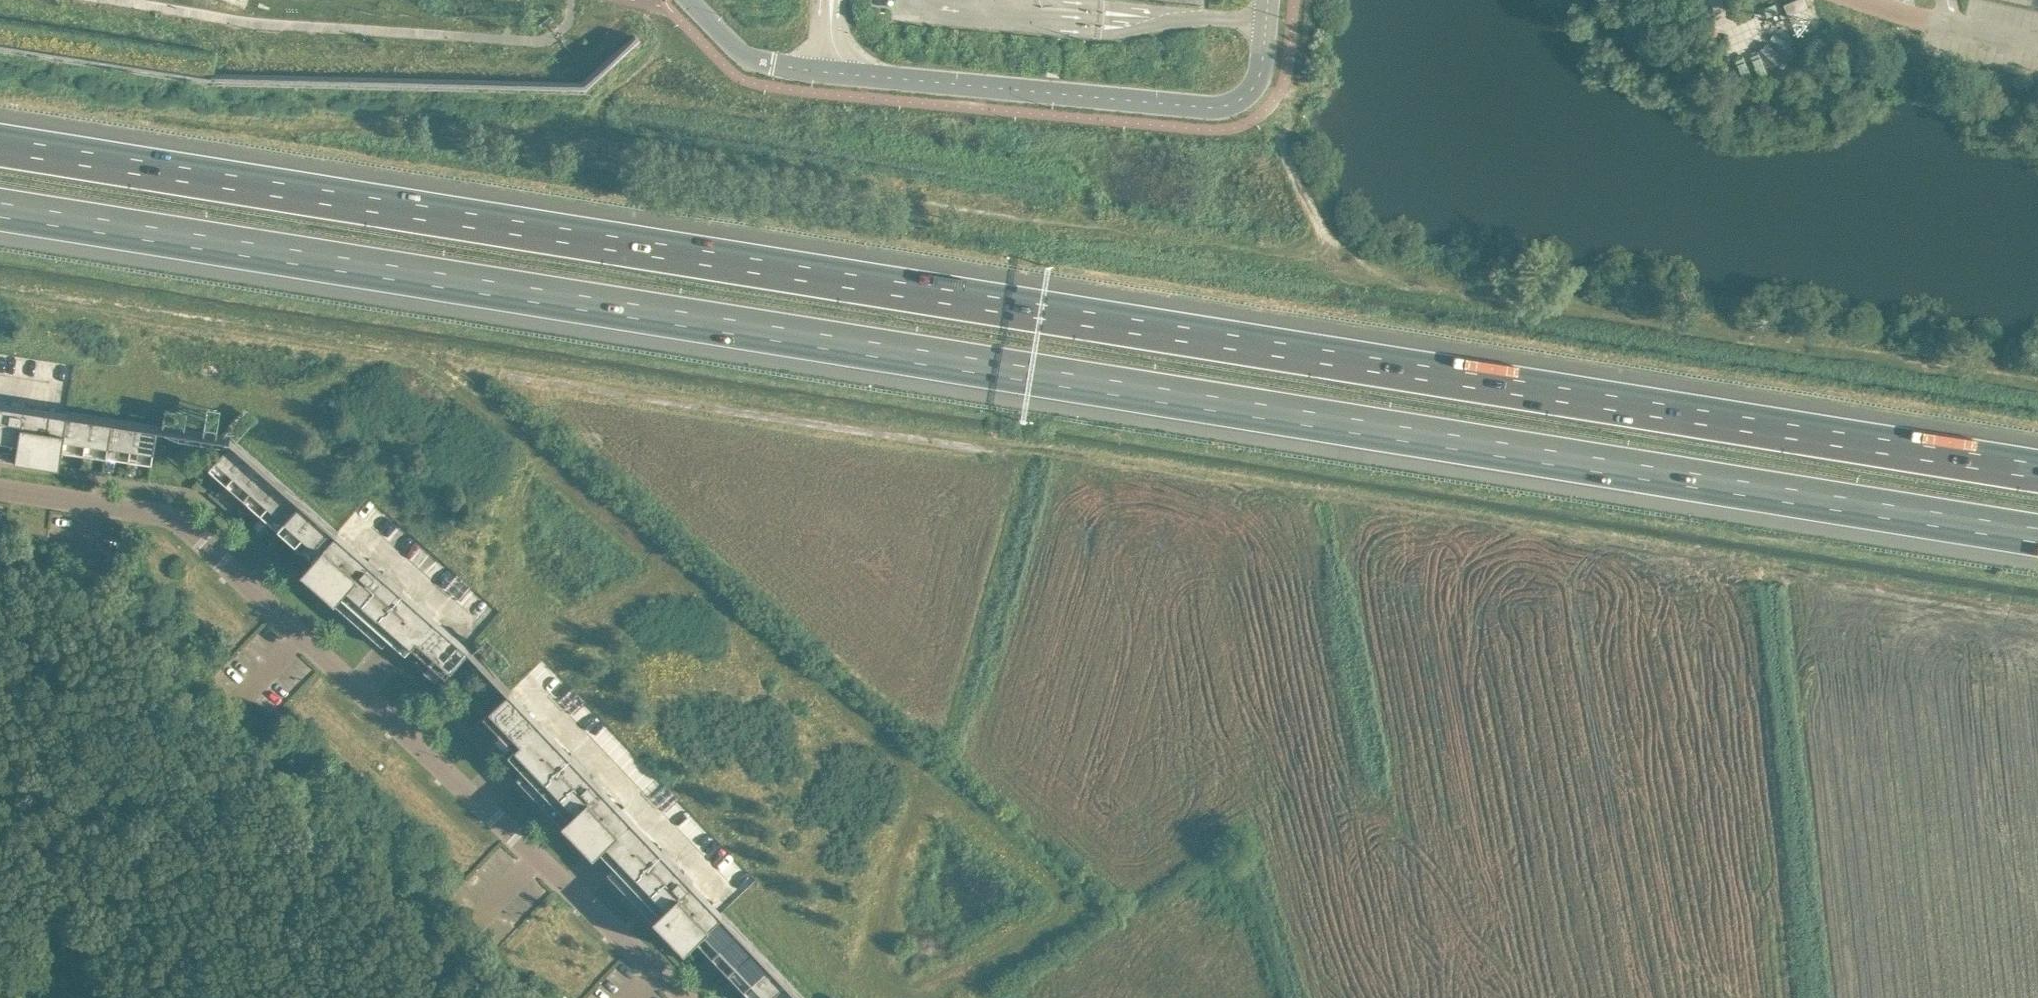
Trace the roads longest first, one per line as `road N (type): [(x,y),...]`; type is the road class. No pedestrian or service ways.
road 1 (motorway): [(2037,470),(0,139)]
road 2 (motorway): [(0,213),(2037,539)]
road 3 (residential): [(687,997),(188,528),(159,514),(0,489)]
road 4 (residential): [(1263,56),(1251,91),(1211,107),(791,68),(752,60),(689,0)]

